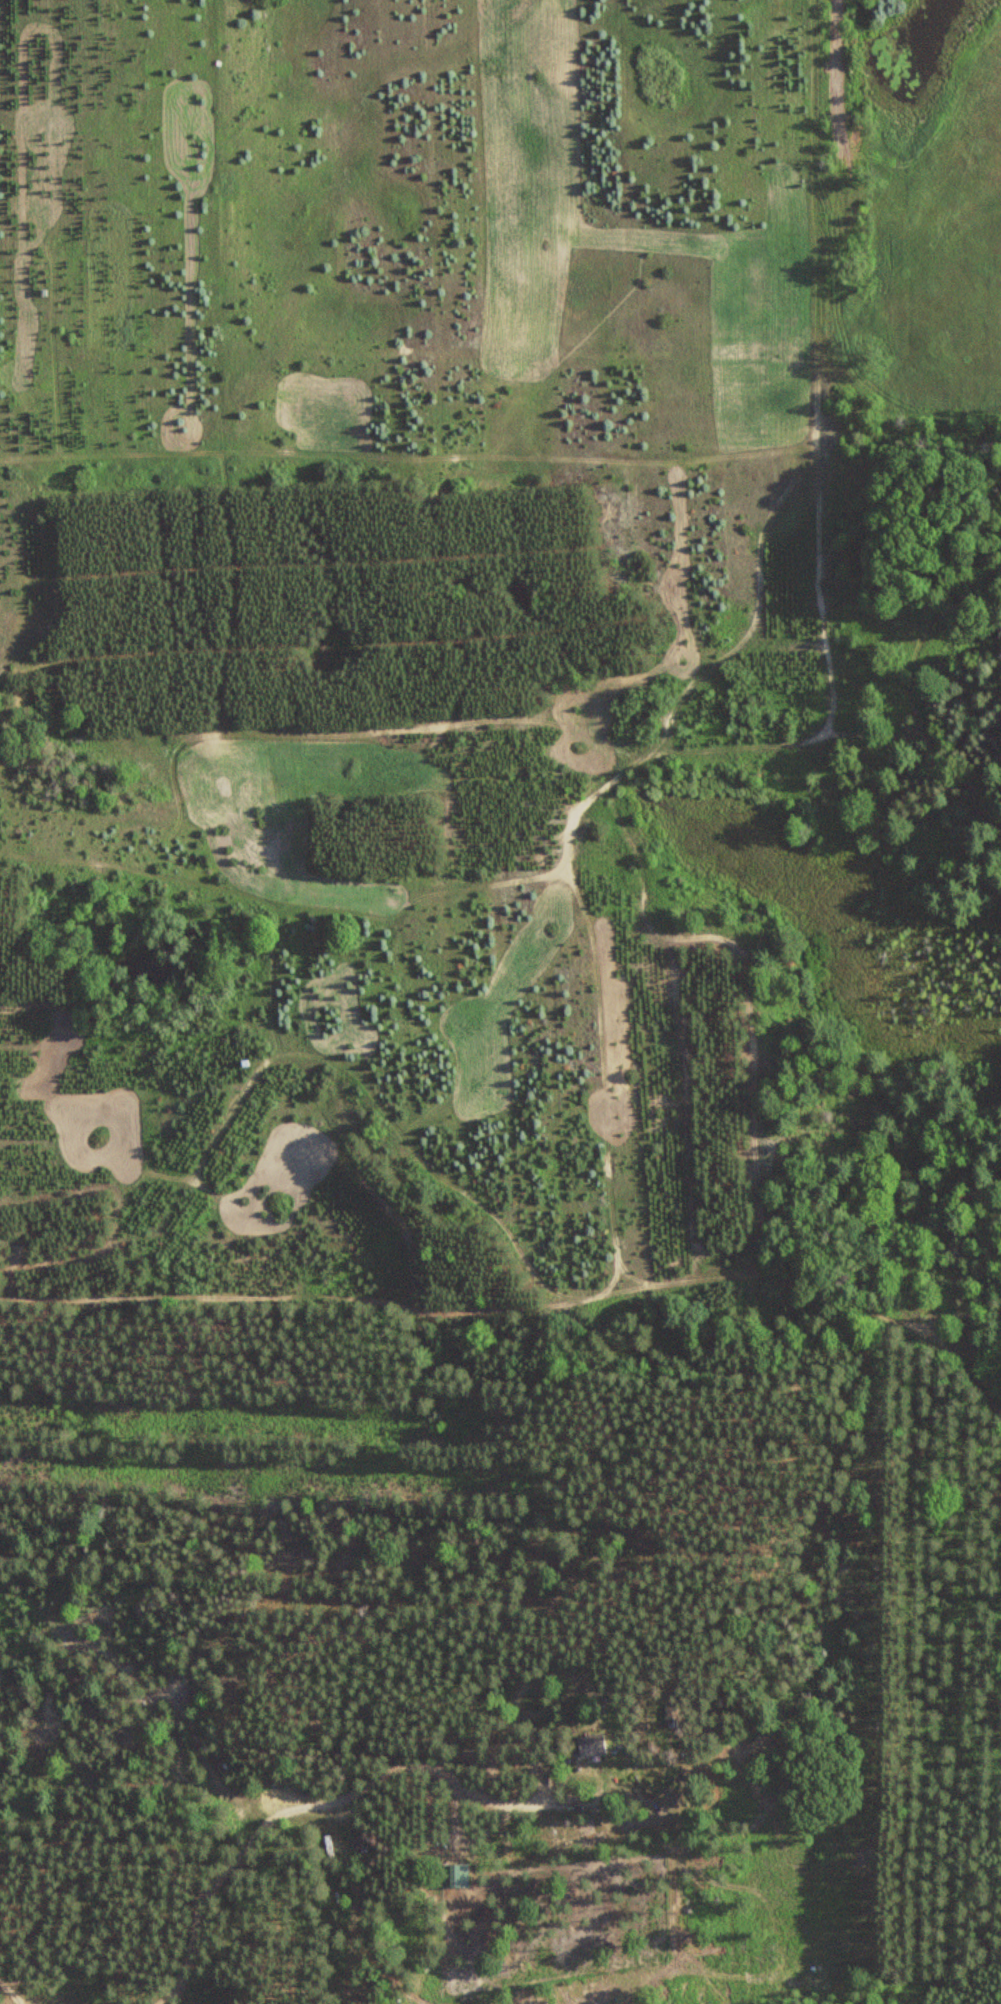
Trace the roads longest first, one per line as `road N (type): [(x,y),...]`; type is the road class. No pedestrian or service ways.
road 1 (track): [(0,1299),(402,1301),(443,1316),(770,1273),(917,1329),(1000,1413)]

